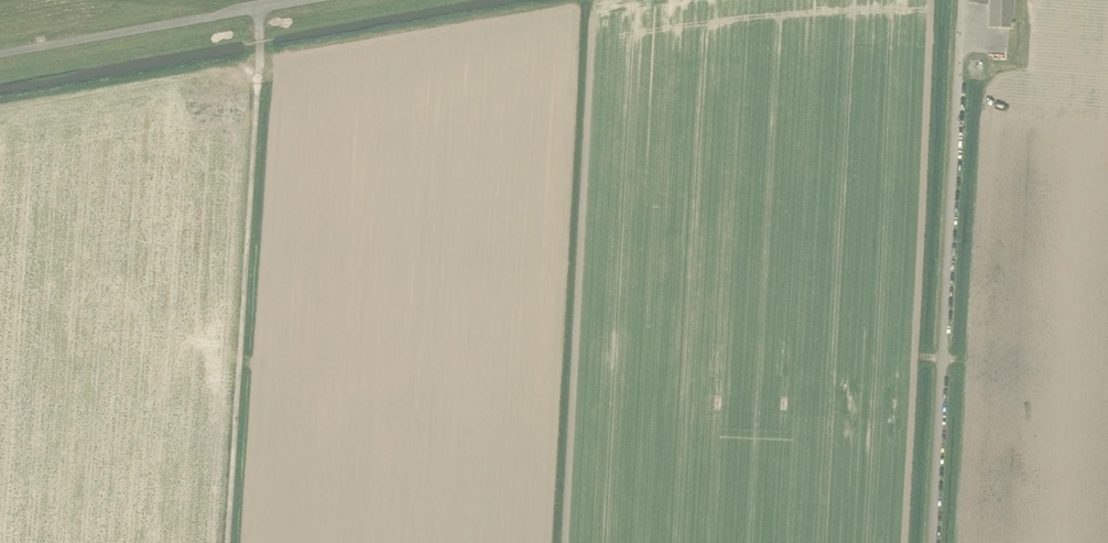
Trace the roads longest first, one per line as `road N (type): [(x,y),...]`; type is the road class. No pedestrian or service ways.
road 1 (unclassified): [(931,542),(963,0)]

